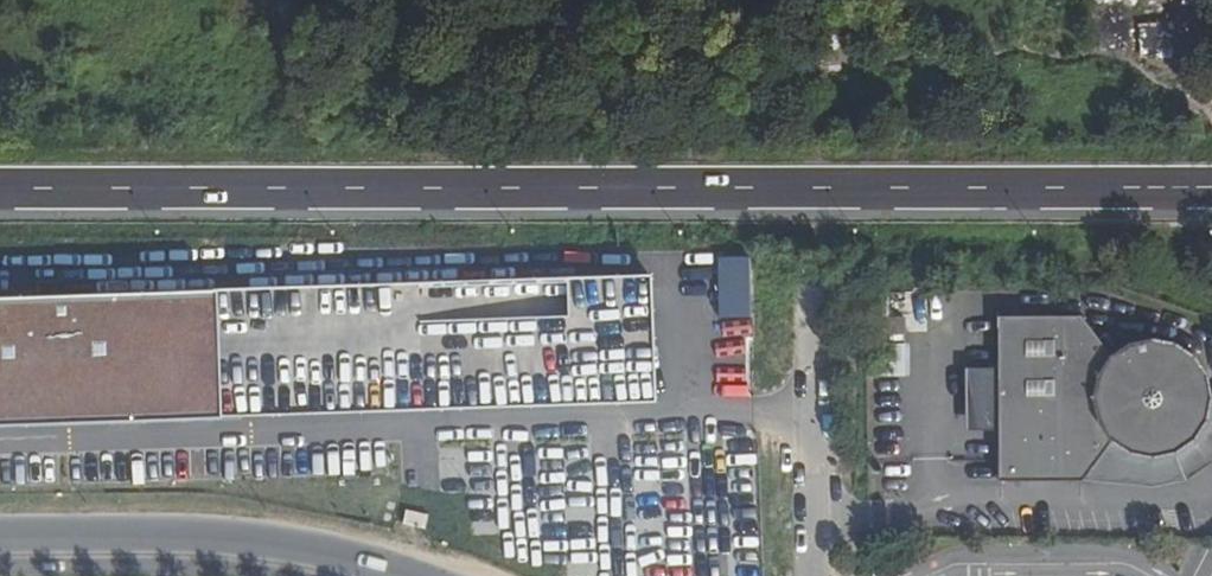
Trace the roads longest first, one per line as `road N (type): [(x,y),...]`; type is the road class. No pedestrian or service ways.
road 1 (motorway): [(0,194),(1211,189)]
road 2 (tertiary): [(420,575),(256,536),(0,535)]
road 3 (tertiary): [(0,569),(273,575)]

